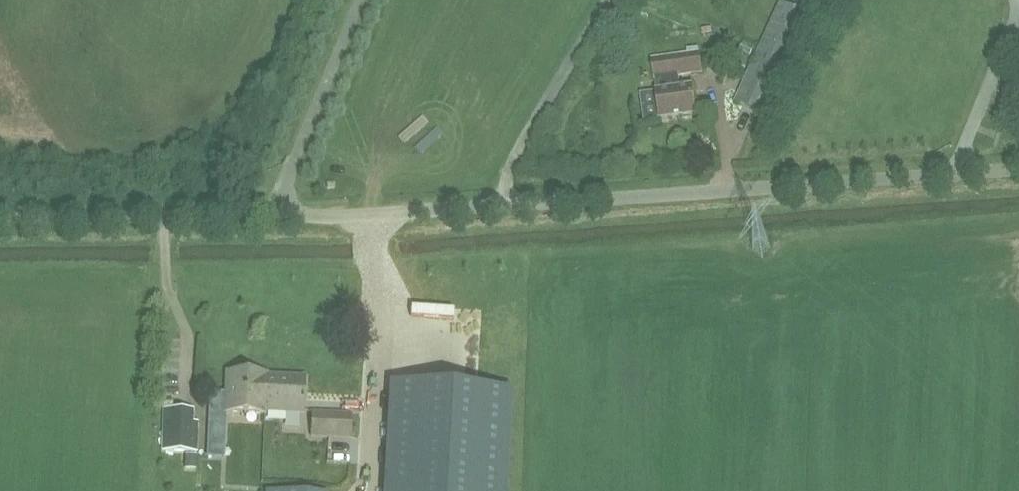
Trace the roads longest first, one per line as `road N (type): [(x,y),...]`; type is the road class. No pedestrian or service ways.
road 1 (unclassified): [(1018,170),(367,216),(0,222)]

